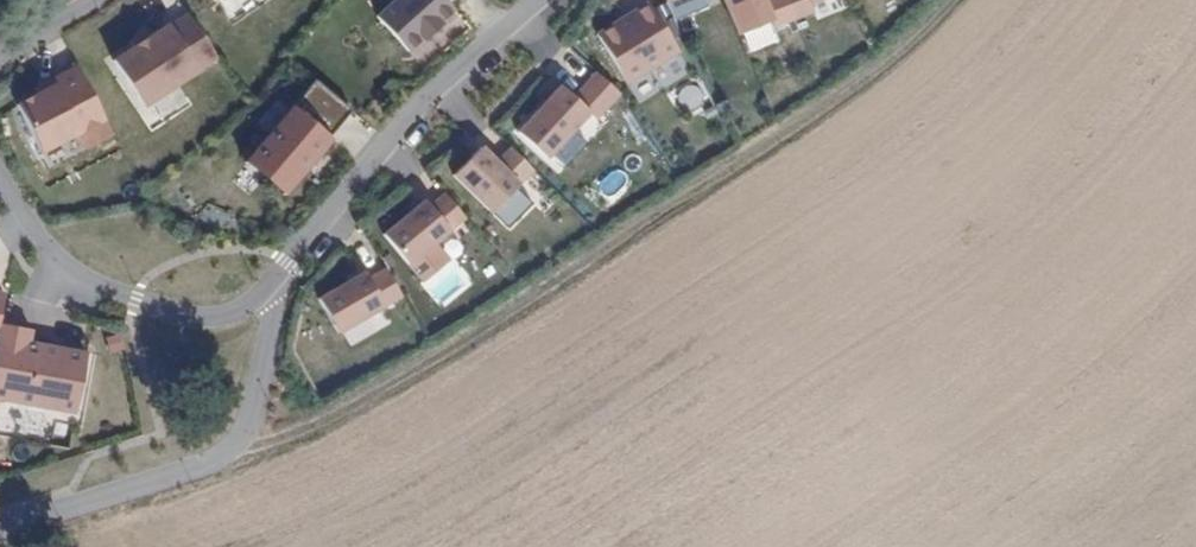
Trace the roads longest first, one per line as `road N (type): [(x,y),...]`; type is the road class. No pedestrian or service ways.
road 1 (track): [(228,457),(315,425),(828,110),(955,0)]
road 2 (residential): [(0,525),(228,457),(250,425),(282,282)]
road 3 (residential): [(282,282),(396,129),(539,0)]
road 4 (residential): [(0,194),(39,257),(179,315),(227,315),(282,282)]

